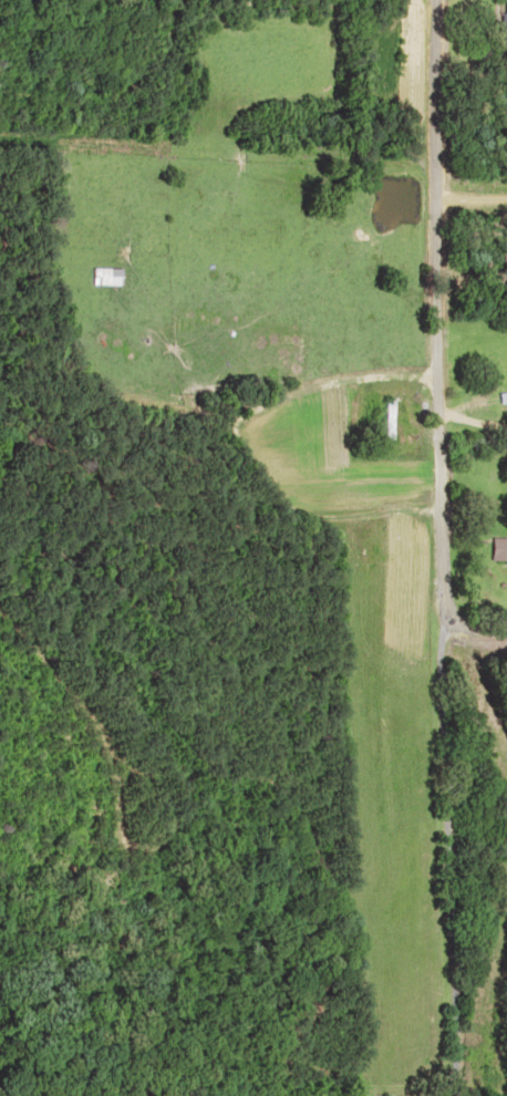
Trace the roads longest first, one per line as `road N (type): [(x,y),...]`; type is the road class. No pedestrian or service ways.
road 1 (residential): [(506,636),(459,634),(432,611),(440,0)]
road 2 (residential): [(459,634),(488,864)]

